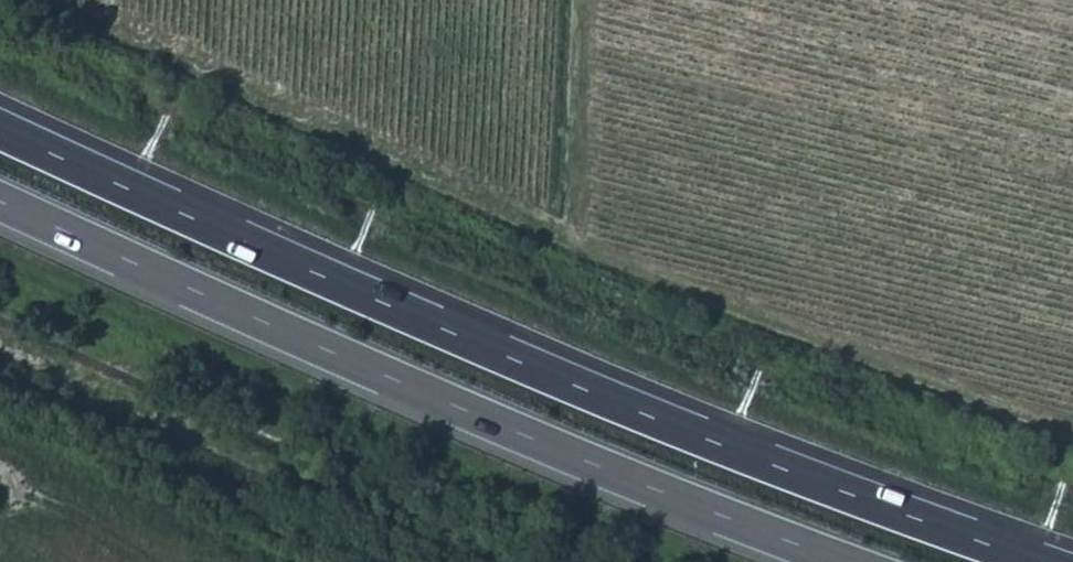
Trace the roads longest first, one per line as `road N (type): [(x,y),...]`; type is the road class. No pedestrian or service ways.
road 1 (trunk): [(1037,561),(675,428),(0,130)]
road 2 (trunk): [(0,202),(592,465),(841,561)]

